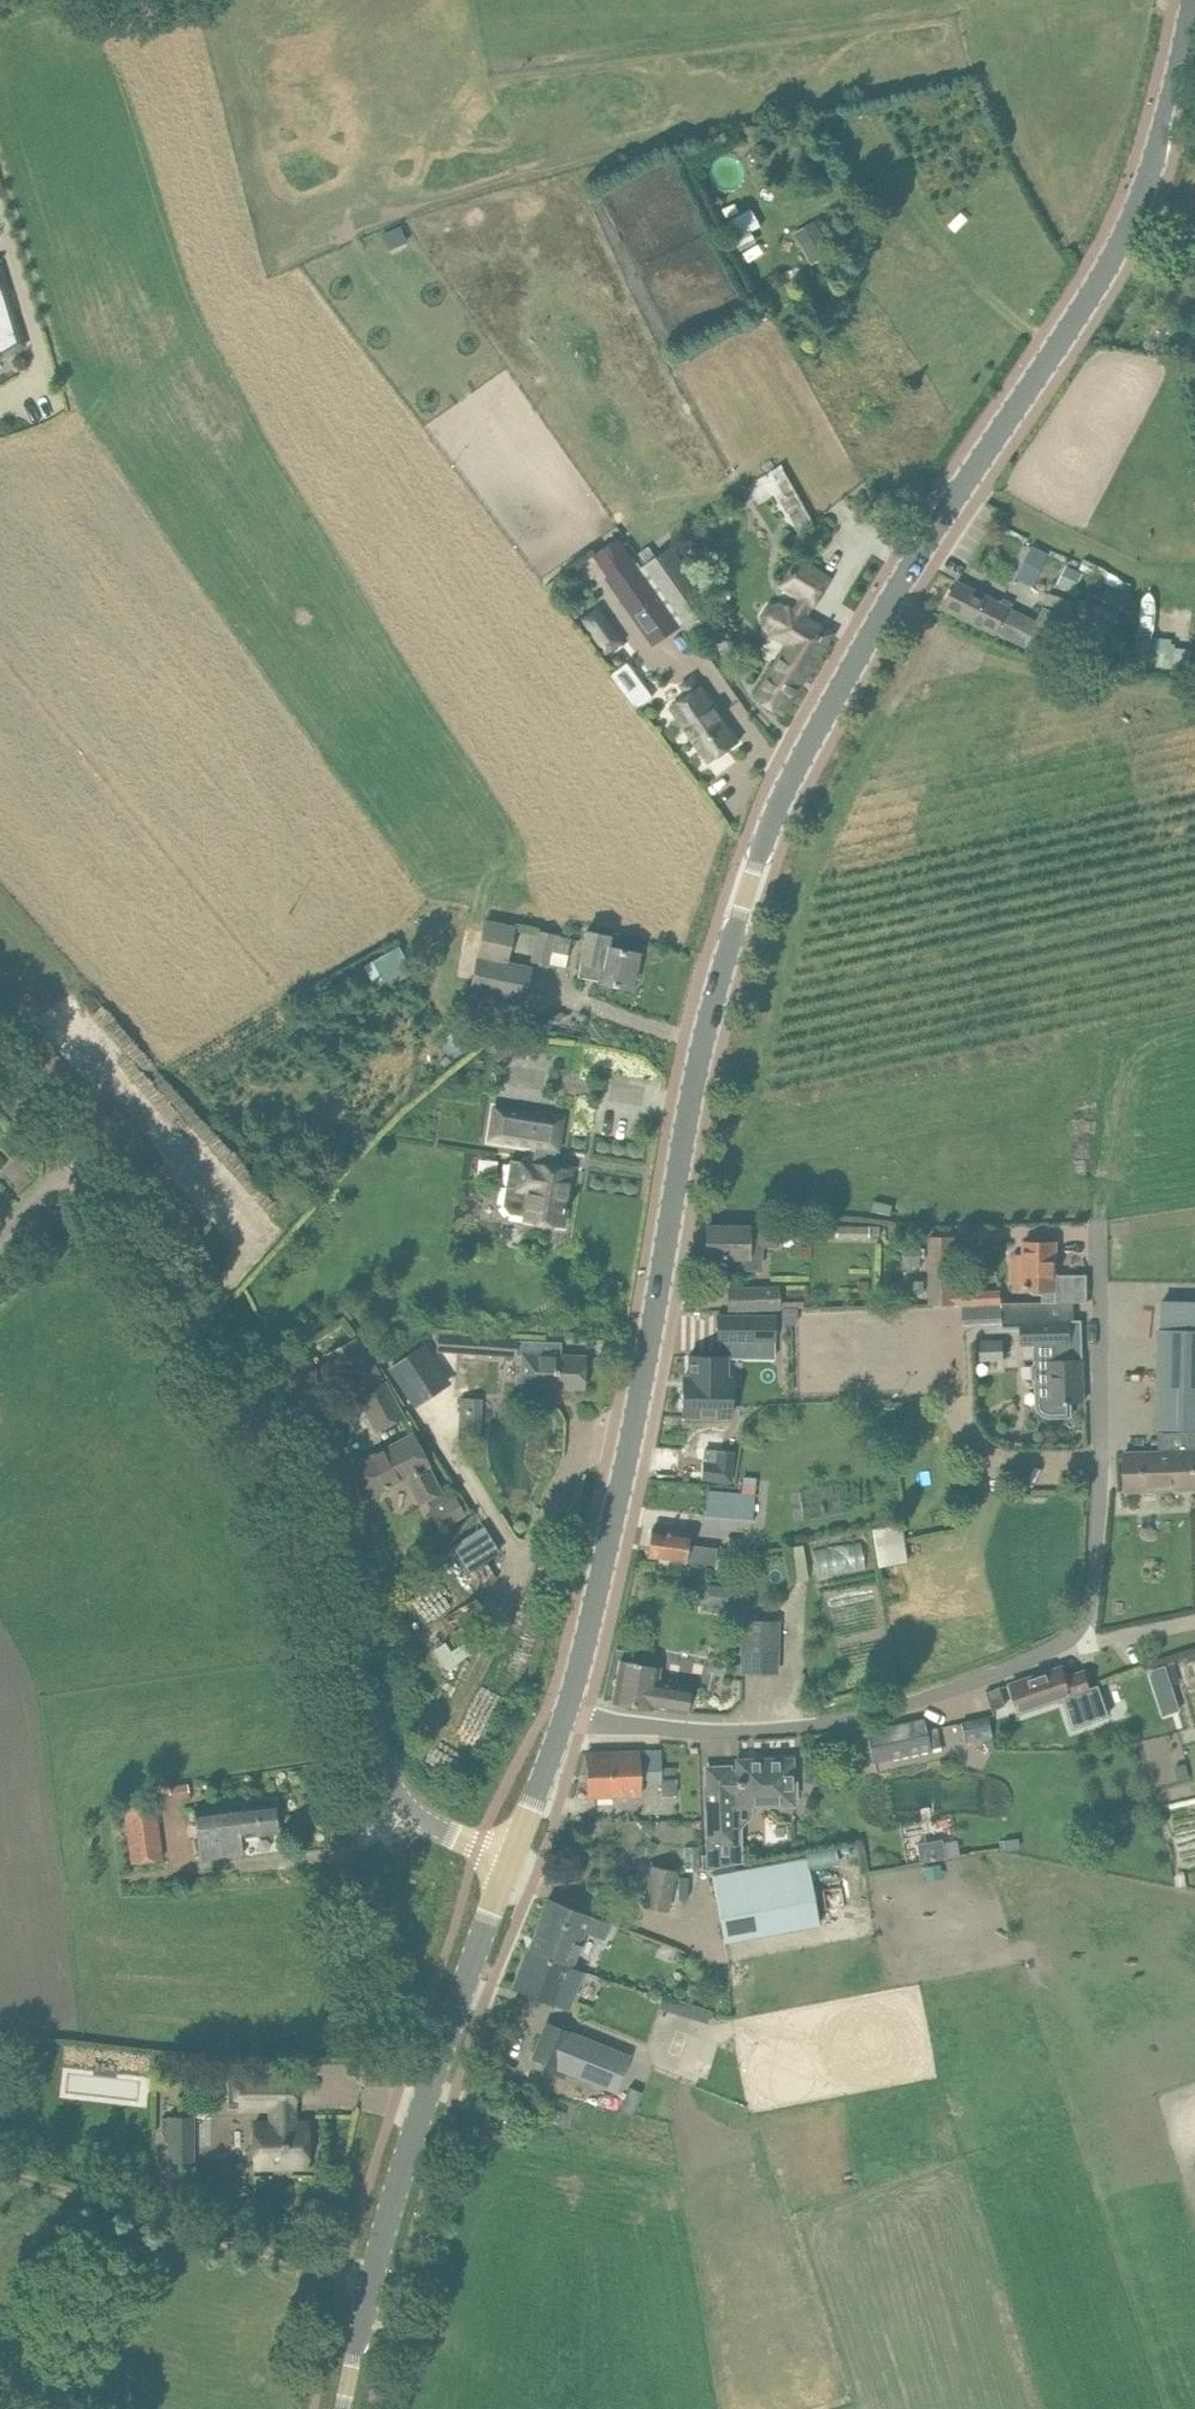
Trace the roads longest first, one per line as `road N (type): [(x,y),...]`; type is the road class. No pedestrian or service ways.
road 1 (tertiary): [(568,1716),(627,1465),(705,1042),(745,895),(843,678),(1122,242),(1173,97),(1194,0)]
road 2 (unclassified): [(509,1859),(417,1814),(399,1792),(293,1518),(216,1359),(140,1241),(0,1071)]
road 3 (residential): [(568,1716),(751,1731),(841,1723),(1016,1667),(1066,1643),(1094,1600),(1099,1223)]
road 4 (tertiary): [(345,2408),(376,2261),(509,1859)]
road 5 (track): [(0,2168),(343,2273)]
road 6 (tertiary): [(509,1859),(568,1716)]

